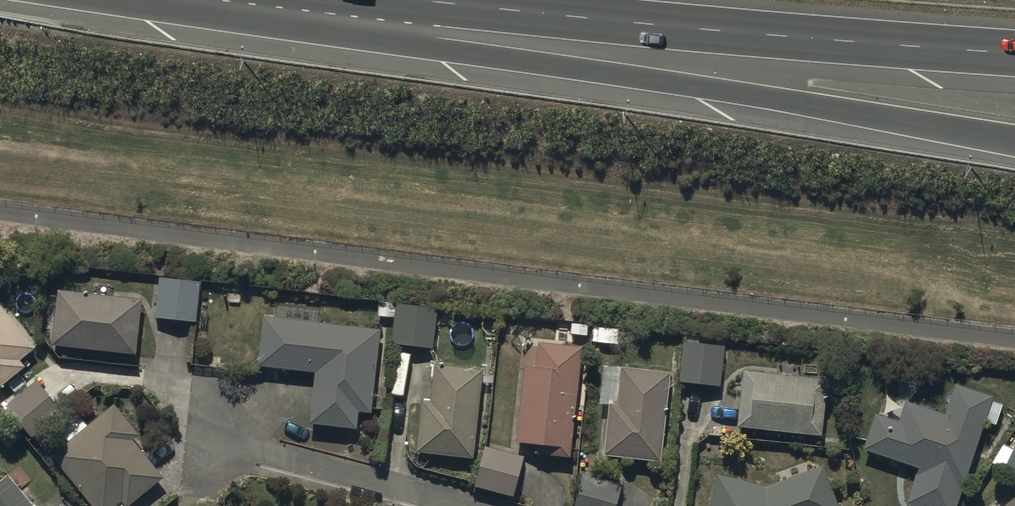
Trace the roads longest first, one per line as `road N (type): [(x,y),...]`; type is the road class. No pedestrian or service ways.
road 1 (motorway): [(1014,140),(365,0)]
road 2 (motorway): [(1014,52),(430,0)]
road 3 (residential): [(464,505),(189,435)]

